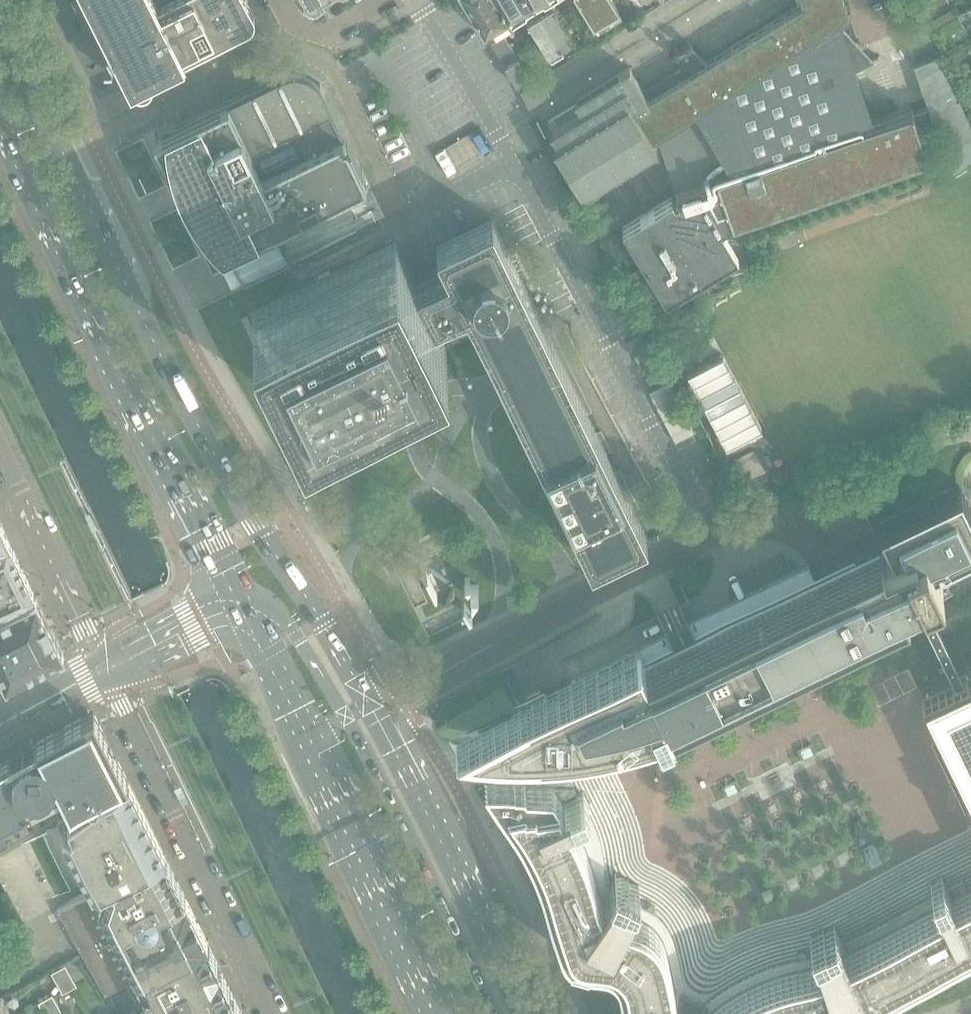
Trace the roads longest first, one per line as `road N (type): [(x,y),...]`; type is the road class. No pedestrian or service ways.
road 1 (primary): [(370,705),(179,390),(0,18)]
road 2 (primary): [(0,123),(249,609)]
road 3 (unclassified): [(370,705),(707,535),(789,527)]
road 4 (residential): [(104,669),(271,1013)]
road 5 (primary): [(525,1013),(370,705)]
road 6 (primary): [(494,1013),(346,718)]
road 7 (primary): [(310,739),(442,1013)]
road 8 (residential): [(0,449),(104,669)]
road 9 (tertiary): [(104,669),(249,609)]
road 10 (primary): [(346,718),(285,623),(249,609)]
road 11 (primary): [(249,609),(310,739)]

